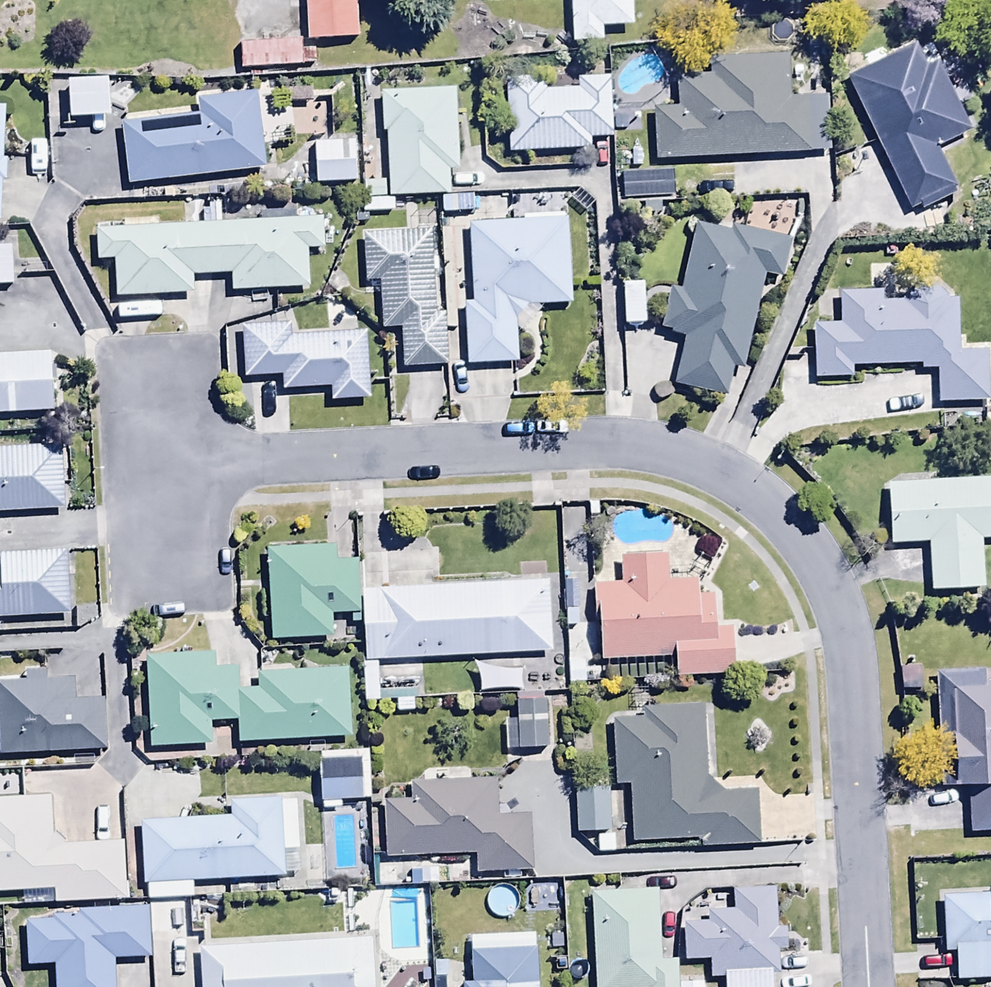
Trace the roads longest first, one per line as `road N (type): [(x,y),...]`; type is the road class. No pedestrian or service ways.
road 1 (residential): [(866,986),(835,598),(756,501),(695,462),(625,446),(170,474)]
road 2 (residential): [(170,474),(177,601)]
road 3 (residential): [(164,352),(170,474)]

